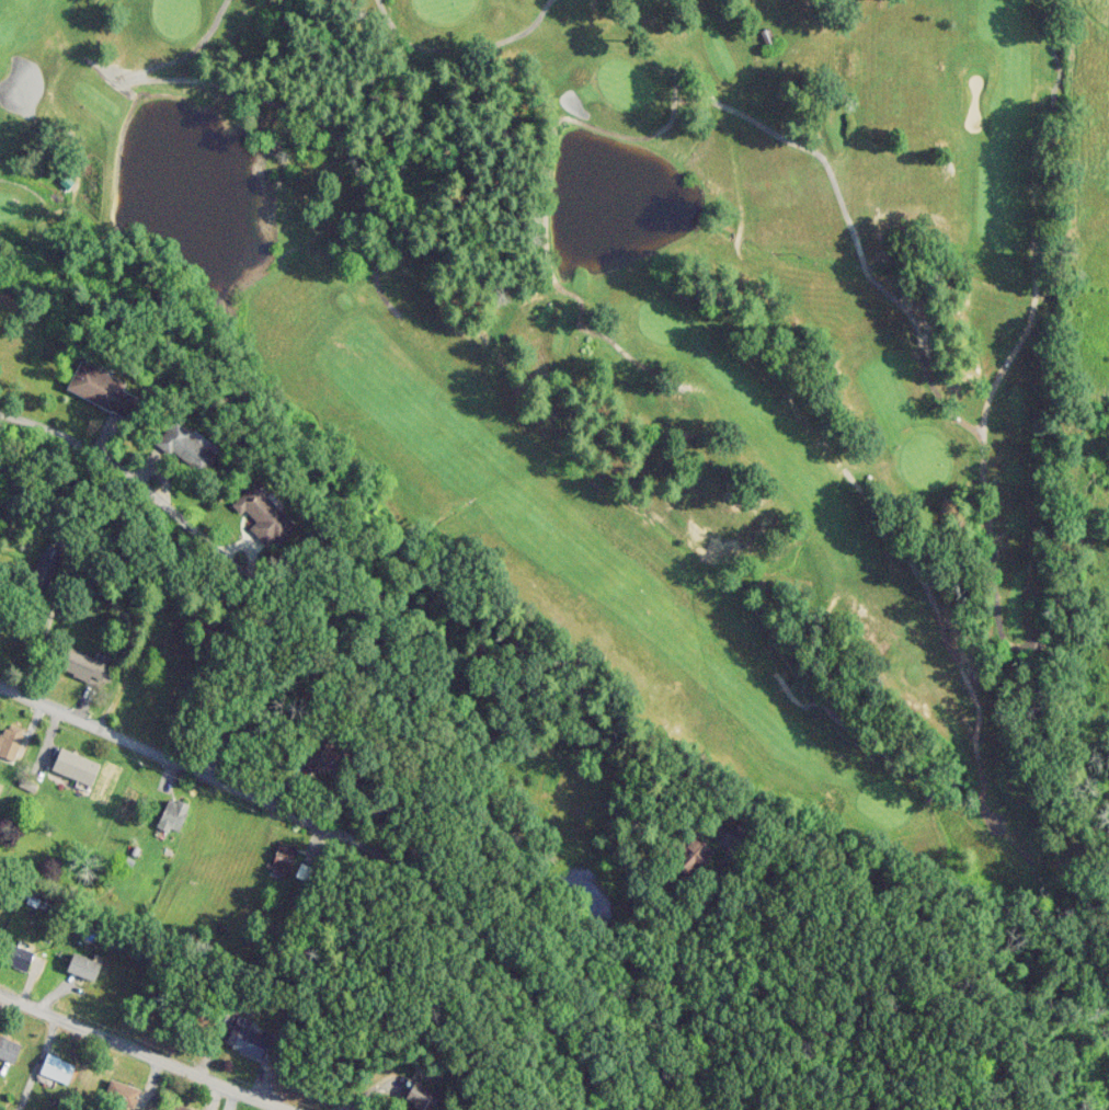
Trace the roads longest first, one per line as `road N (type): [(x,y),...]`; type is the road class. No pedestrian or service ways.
road 1 (residential): [(595,1109),(491,936),(416,876),(348,834),(0,674)]
road 2 (residential): [(210,770),(265,650),(256,591),(103,458),(0,409)]
road 3 (residential): [(0,996),(293,1109)]
road 4 (residential): [(729,838),(666,963),(689,1109)]

